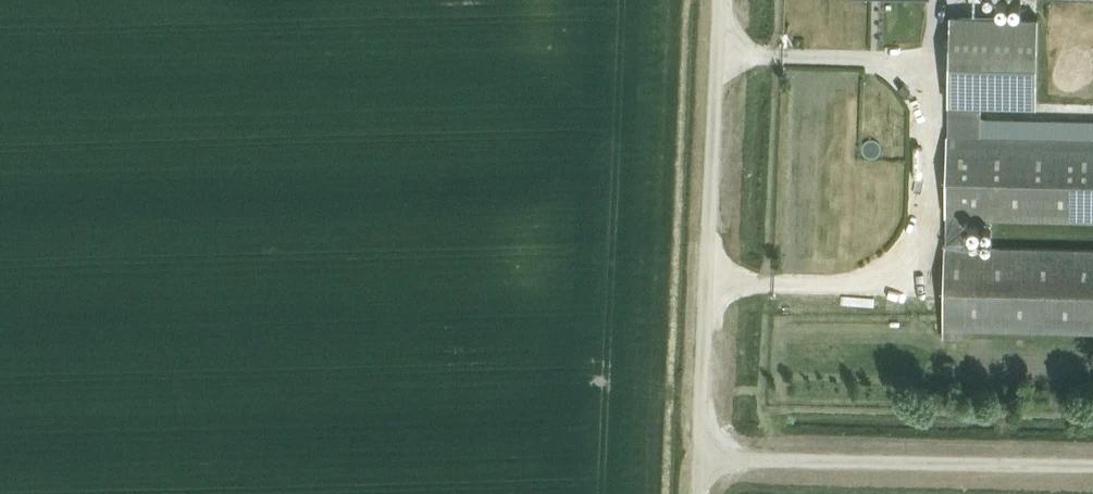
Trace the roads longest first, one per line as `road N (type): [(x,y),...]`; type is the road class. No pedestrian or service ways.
road 1 (unclassified): [(701,460),(720,0)]
road 2 (unclassified): [(701,460),(1092,468)]

